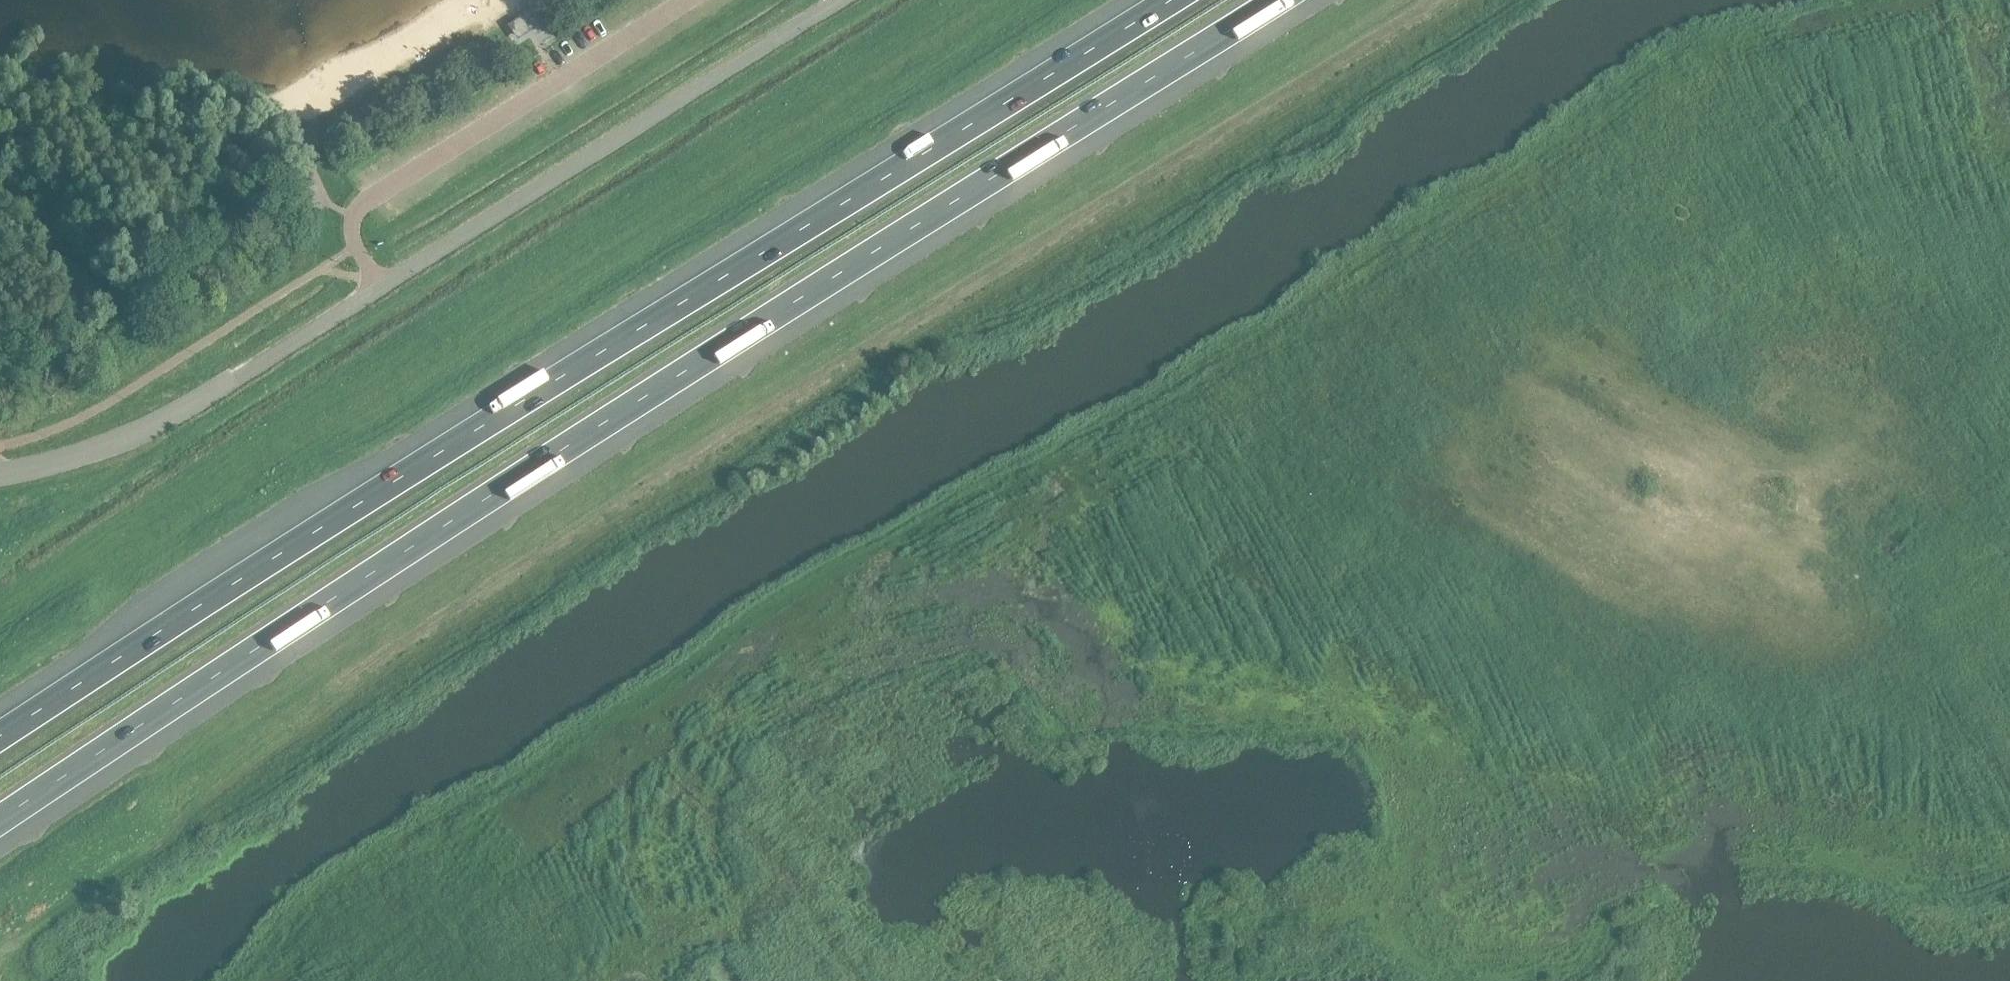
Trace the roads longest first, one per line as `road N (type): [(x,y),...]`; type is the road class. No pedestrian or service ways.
road 1 (motorway): [(0,819),(1285,0)]
road 2 (motorway): [(1163,0),(0,728)]
road 3 (unclassified): [(834,0),(208,401)]
road 4 (unclassified): [(0,479),(103,450),(208,401)]

